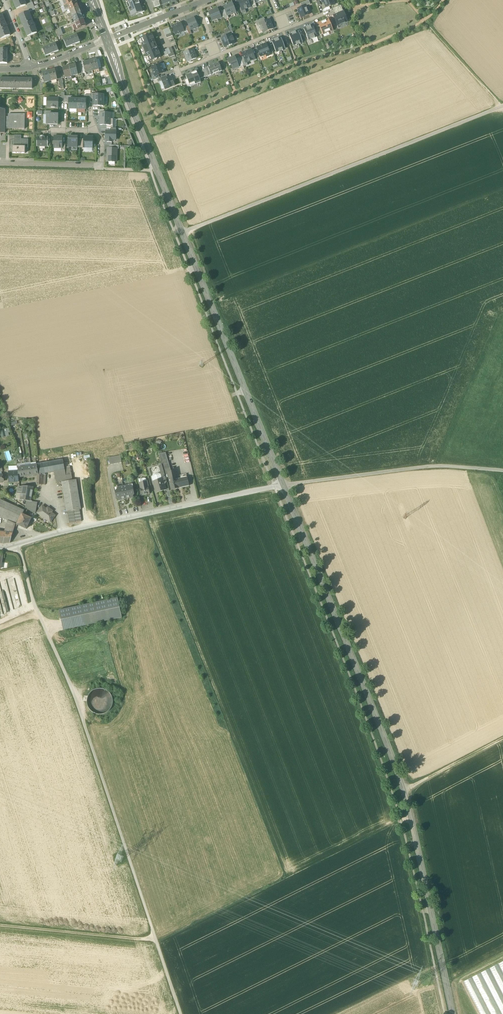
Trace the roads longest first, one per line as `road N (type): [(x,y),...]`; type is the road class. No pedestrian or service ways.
road 1 (secondary): [(283,484),(403,789),(452,1013)]
road 2 (track): [(181,1013),(18,545)]
road 3 (secondary): [(105,39),(283,484)]
road 4 (track): [(502,107),(182,233)]
road 5 (residential): [(0,547),(283,484)]
road 6 (unclassified): [(283,484),(423,466),(502,471)]
road 7 (track): [(0,925),(155,936)]
road 8 (residential): [(0,162),(101,165),(97,132)]

